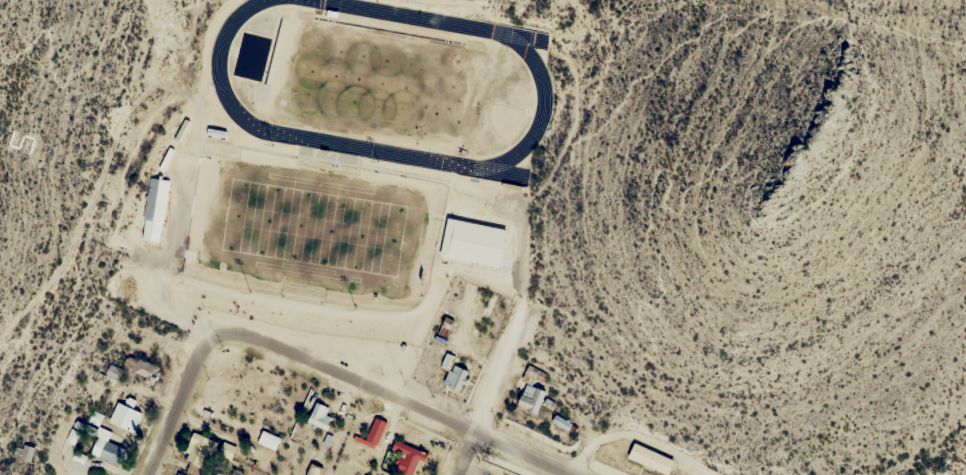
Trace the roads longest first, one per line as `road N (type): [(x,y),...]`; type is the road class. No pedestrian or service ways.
road 1 (residential): [(217,333),(247,333),(571,474)]
road 2 (residential): [(453,474),(526,311)]
road 3 (residential): [(151,474),(197,358),(217,333)]

